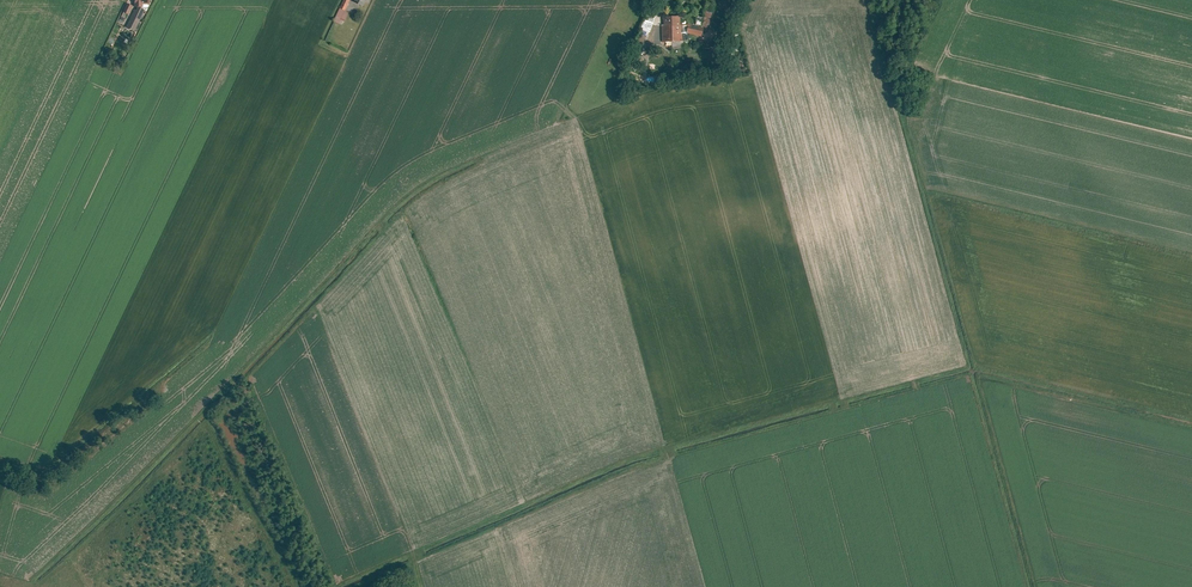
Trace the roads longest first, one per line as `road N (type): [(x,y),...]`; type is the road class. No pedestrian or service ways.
road 1 (track): [(0,470),(33,473),(140,393)]

